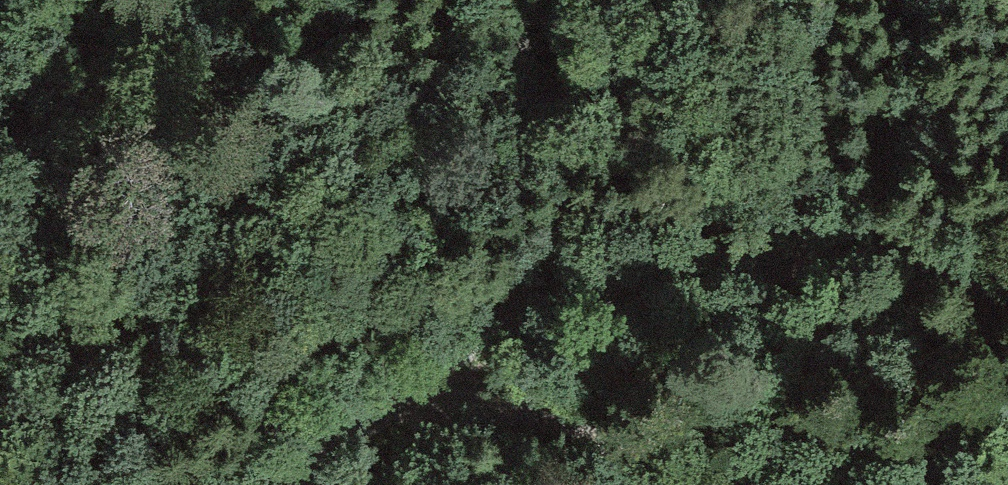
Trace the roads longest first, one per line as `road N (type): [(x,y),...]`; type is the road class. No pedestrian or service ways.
road 1 (track): [(281,484),(363,402),(532,317),(758,262),(1007,275)]
road 2 (track): [(363,402),(581,433),(673,484)]

